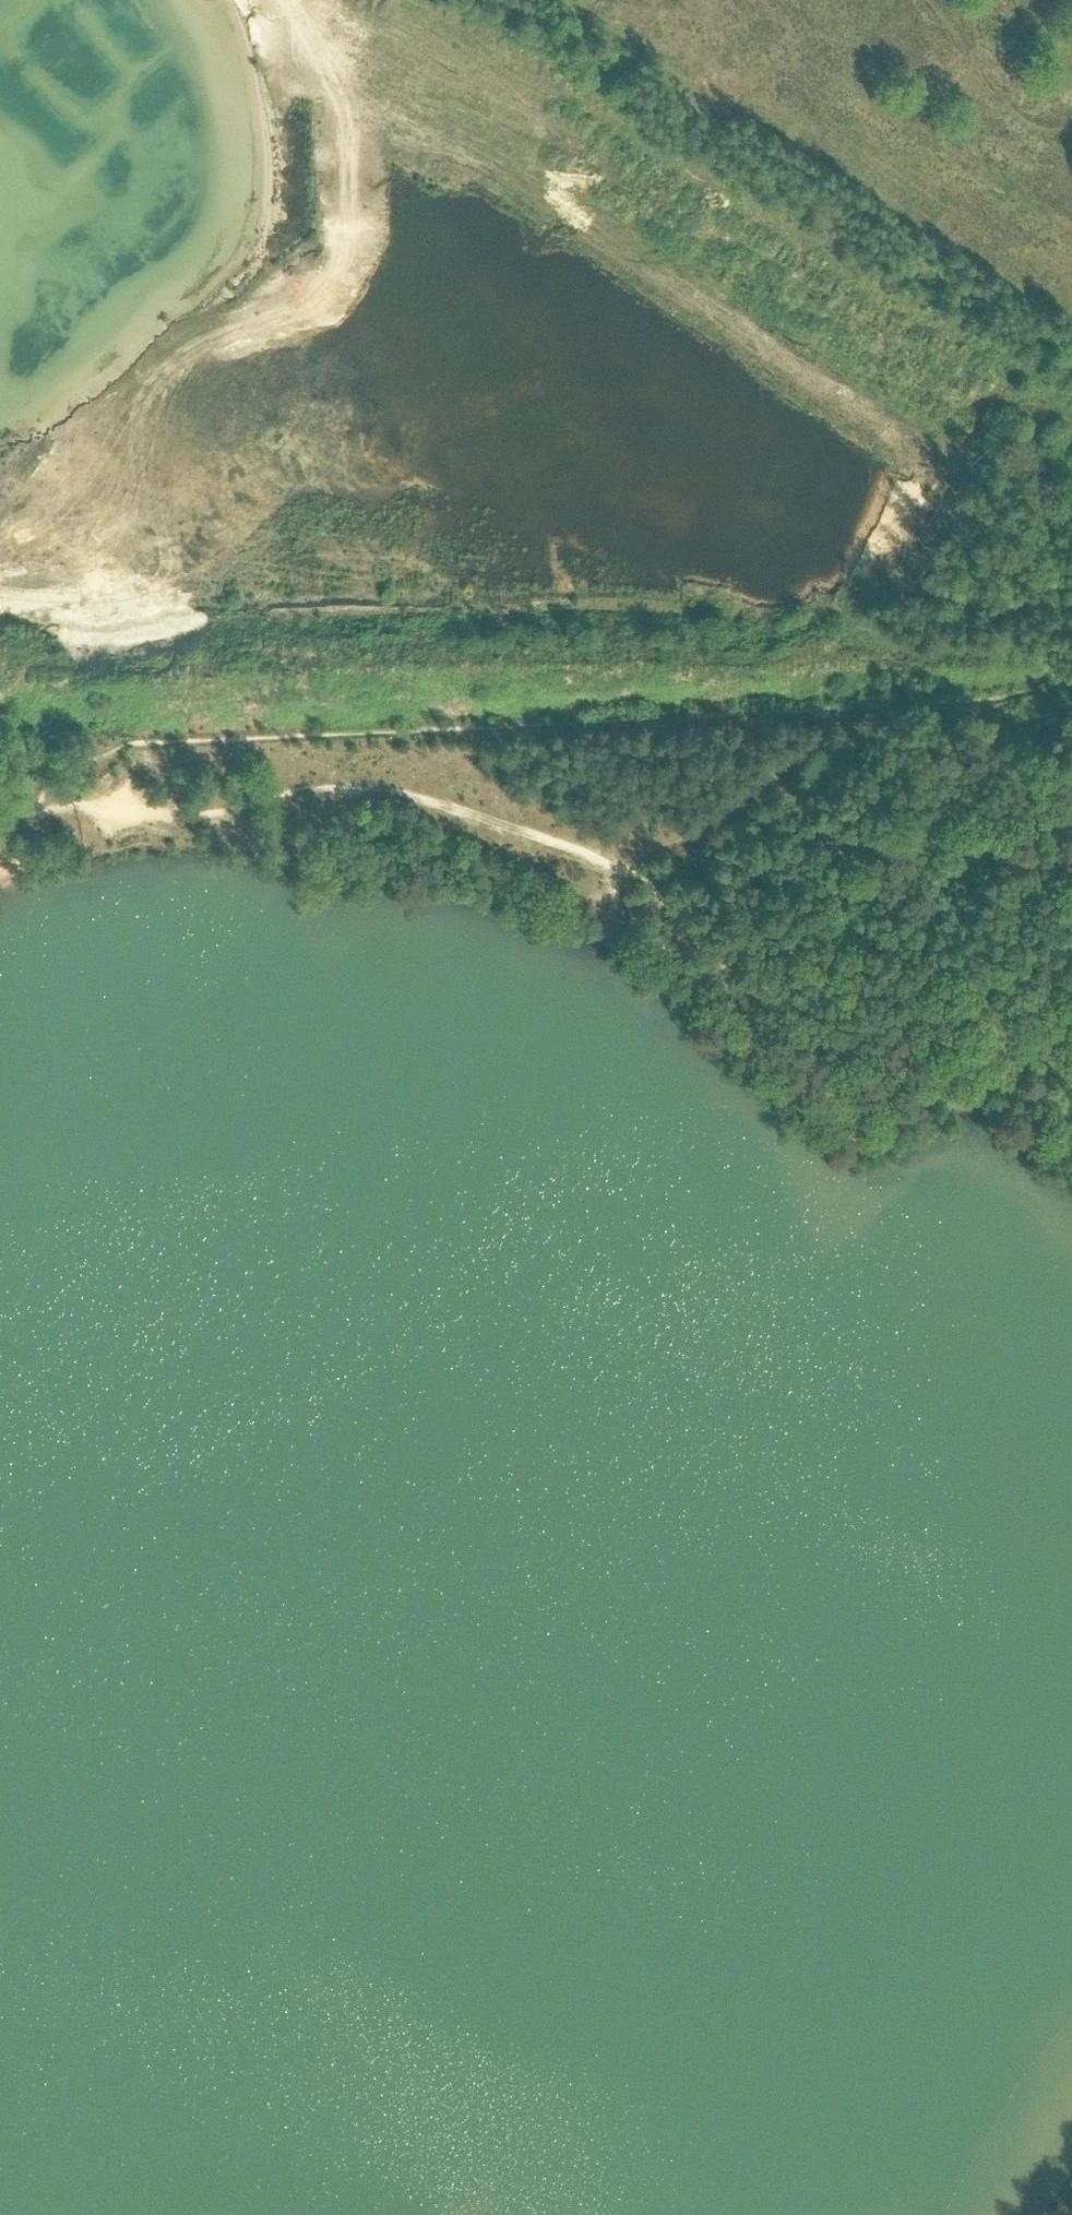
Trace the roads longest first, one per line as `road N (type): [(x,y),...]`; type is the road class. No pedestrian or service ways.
road 1 (track): [(1071,1072),(944,998),(879,933),(823,818),(774,791),(715,806),(622,870)]

